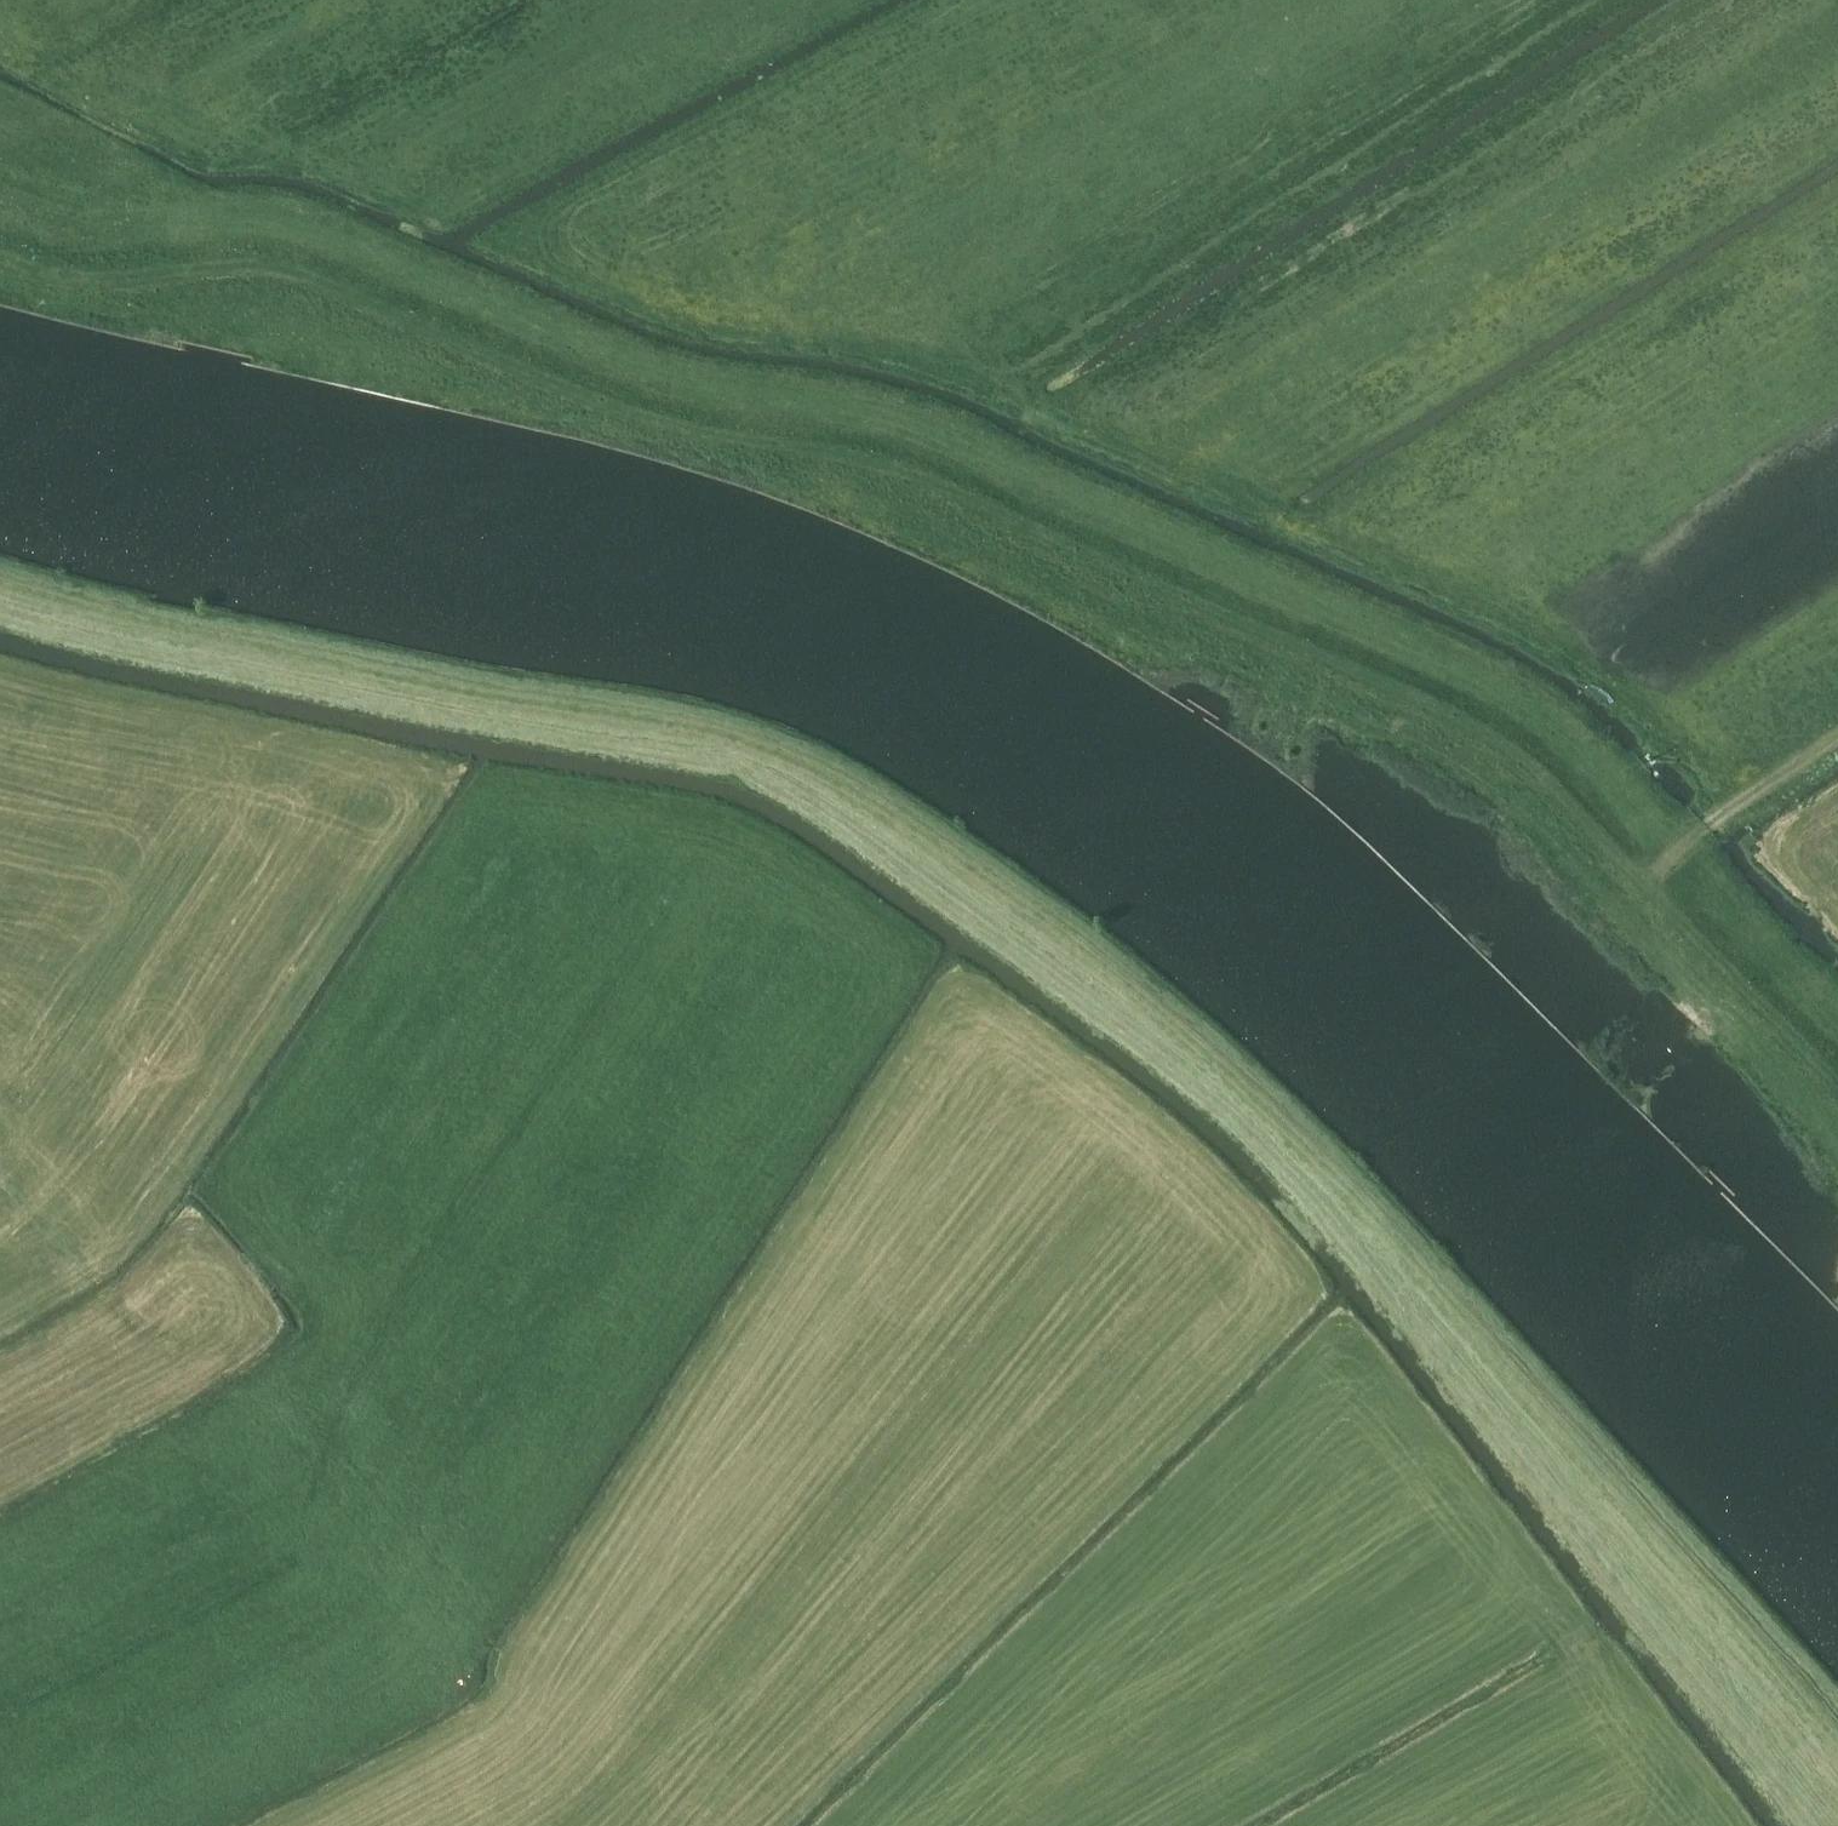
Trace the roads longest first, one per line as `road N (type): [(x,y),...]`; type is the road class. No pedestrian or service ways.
road 1 (track): [(1556,789),(1505,734),(961,483),(651,417),(277,260),(70,277),(0,250)]
road 2 (track): [(1556,789),(1837,1086)]
road 3 (track): [(1647,883),(1705,826),(1837,736)]

